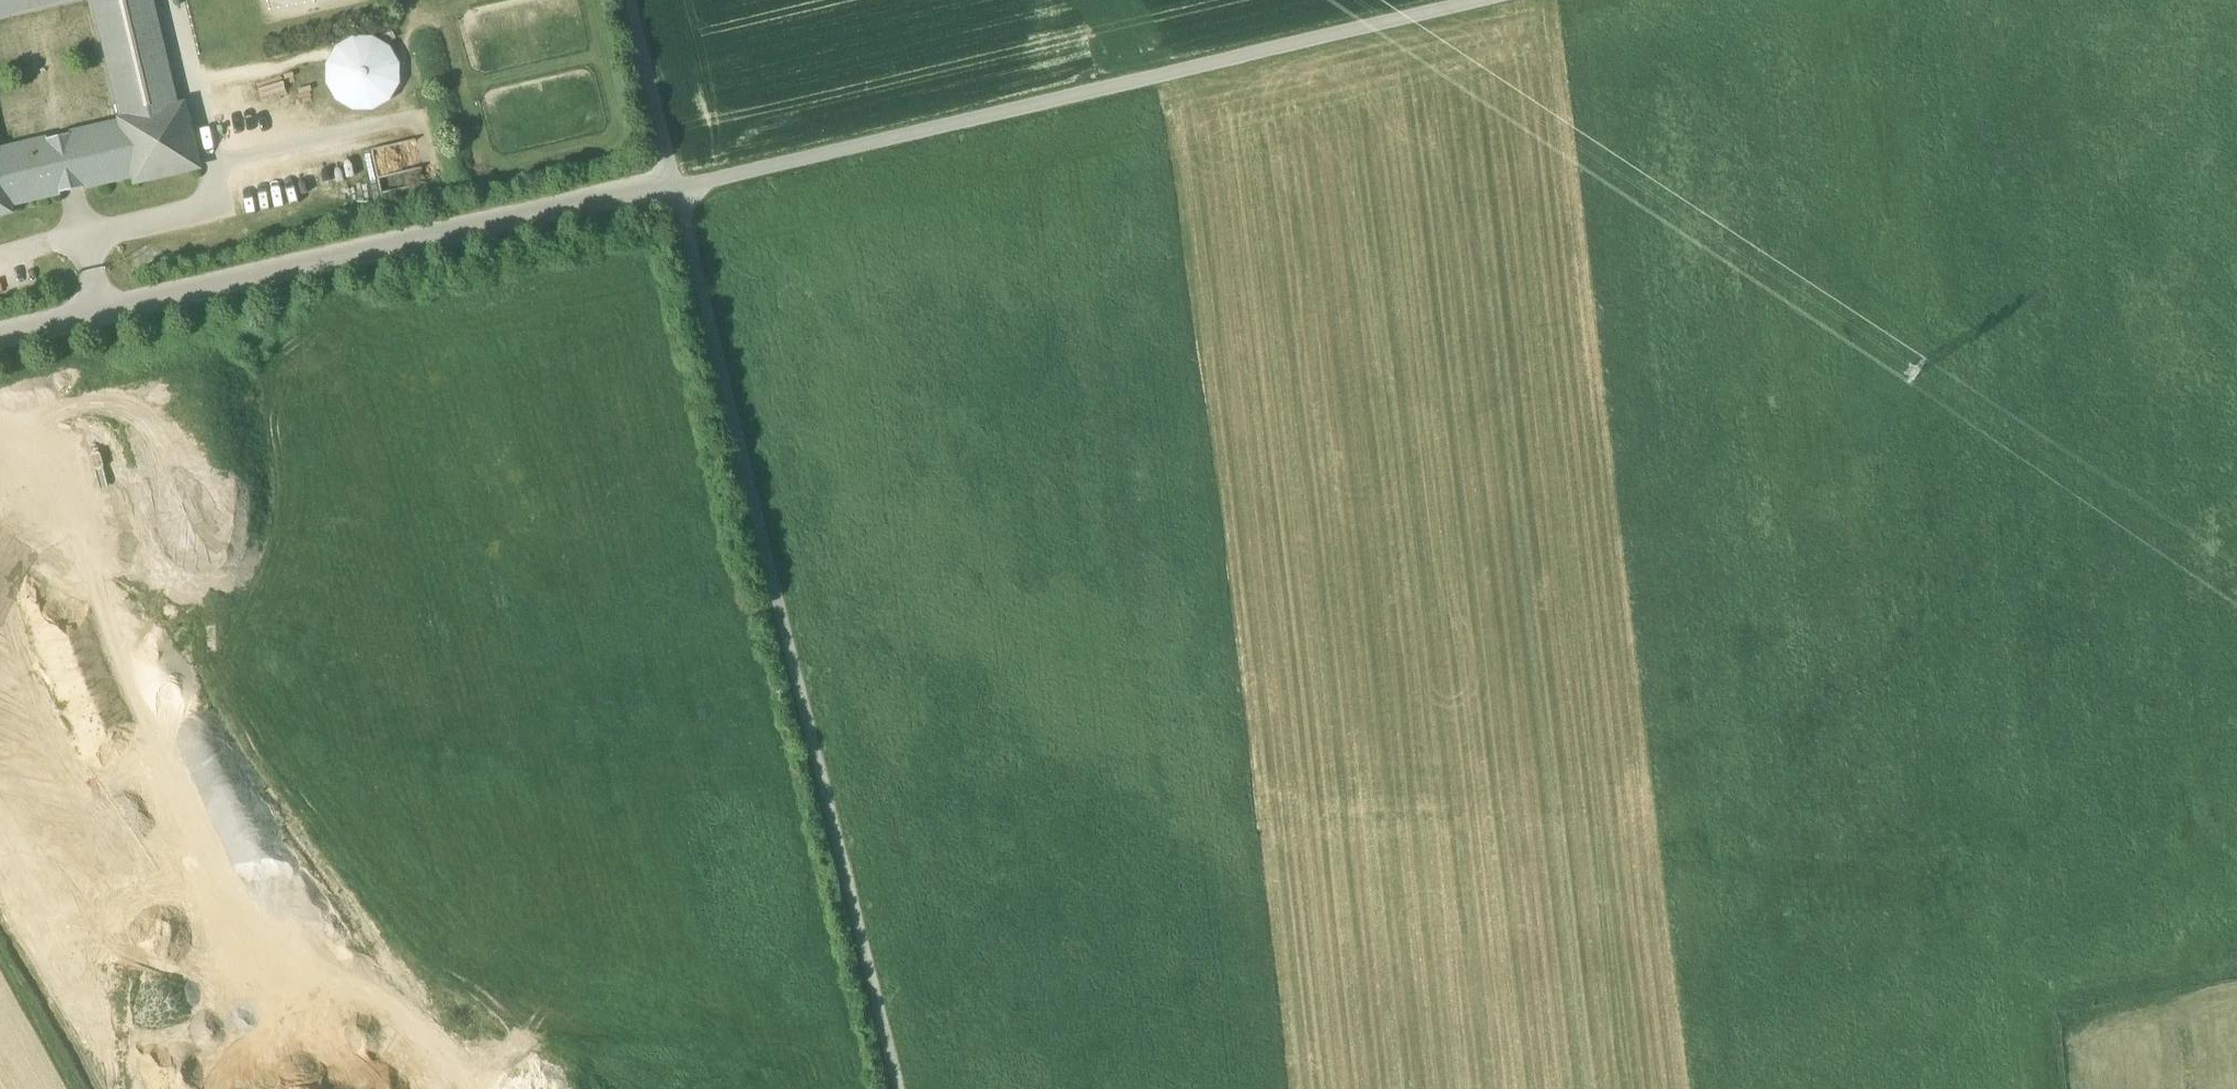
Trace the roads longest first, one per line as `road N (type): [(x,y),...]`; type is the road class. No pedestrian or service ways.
road 1 (track): [(1502,0),(681,187)]
road 2 (unclassified): [(0,339),(681,187)]
road 3 (track): [(0,948),(80,1088)]

